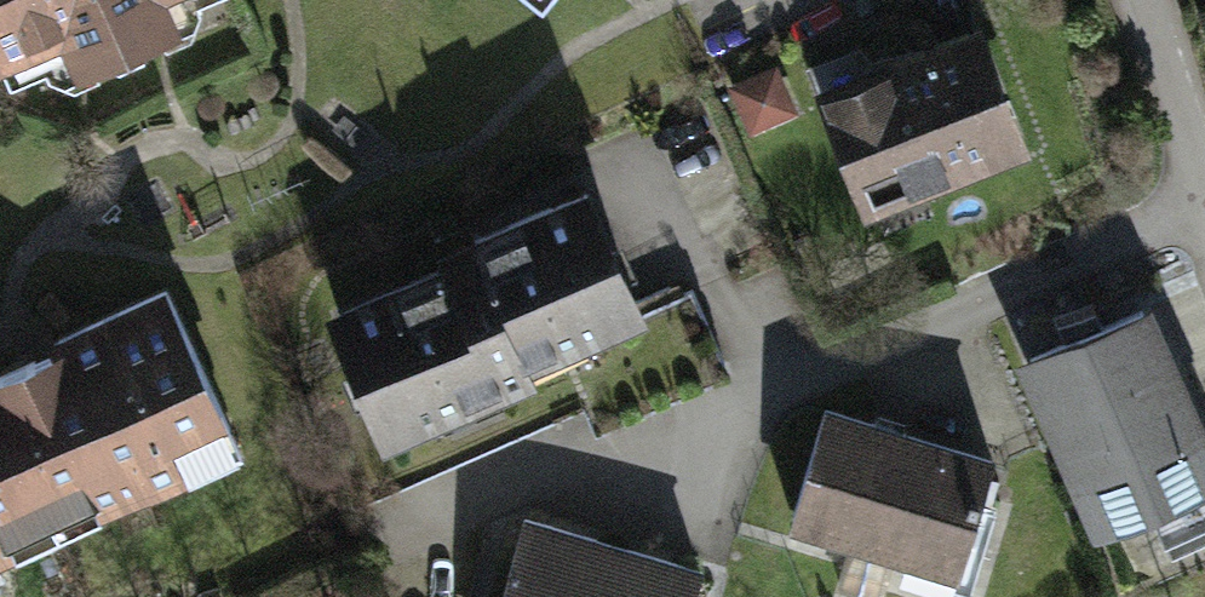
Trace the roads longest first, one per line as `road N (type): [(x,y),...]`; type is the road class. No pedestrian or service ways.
road 1 (residential): [(1204,207),(455,522)]
road 2 (residential): [(1143,0),(1204,180)]

